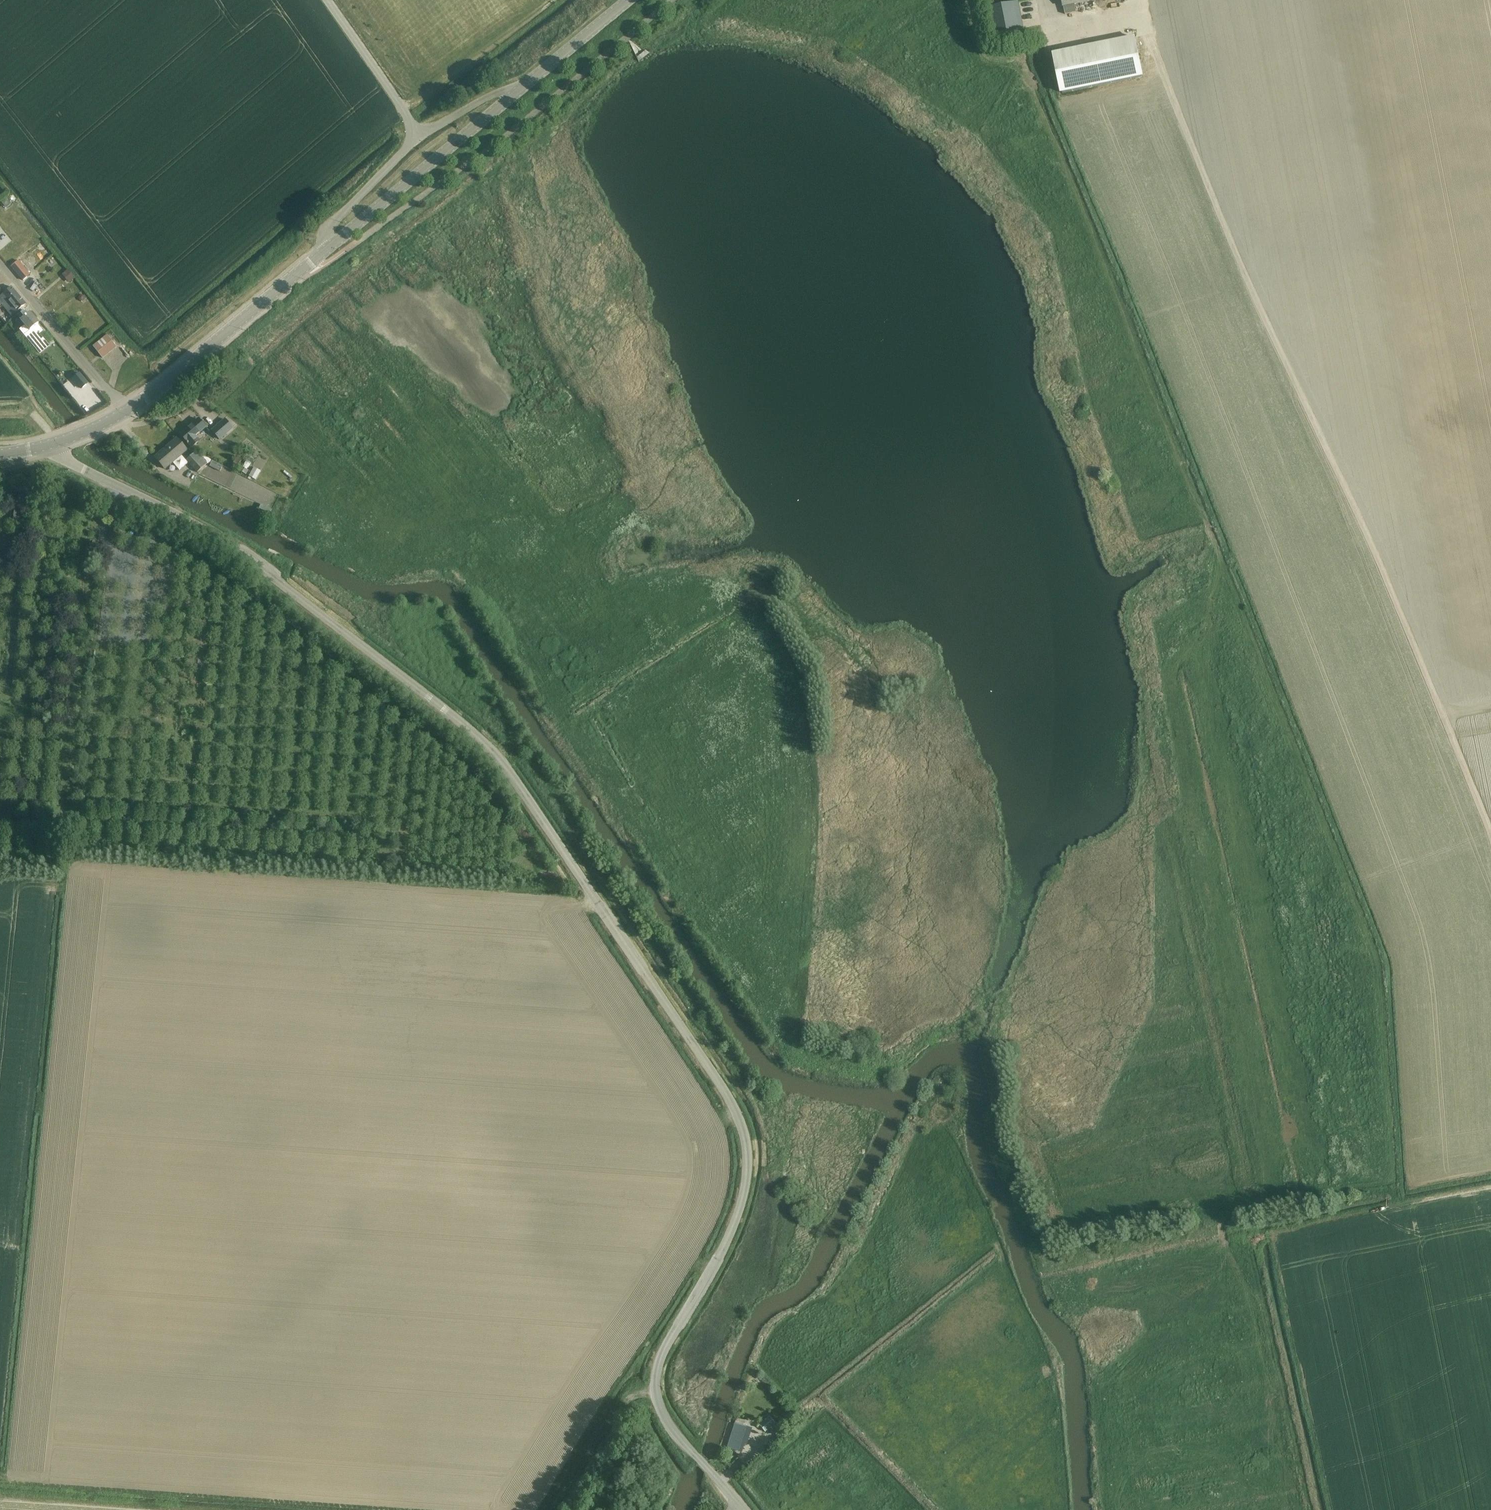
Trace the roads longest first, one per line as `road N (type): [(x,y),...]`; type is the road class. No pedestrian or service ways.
road 1 (tertiary): [(743,1509),(670,1426),(657,1389),(661,1357),(724,1248),(744,1191),(745,1141),(723,1089),(481,740),(225,541),(71,464),(49,444)]
road 2 (secondary): [(124,412),(629,0)]
road 3 (residential): [(124,412),(0,262)]

